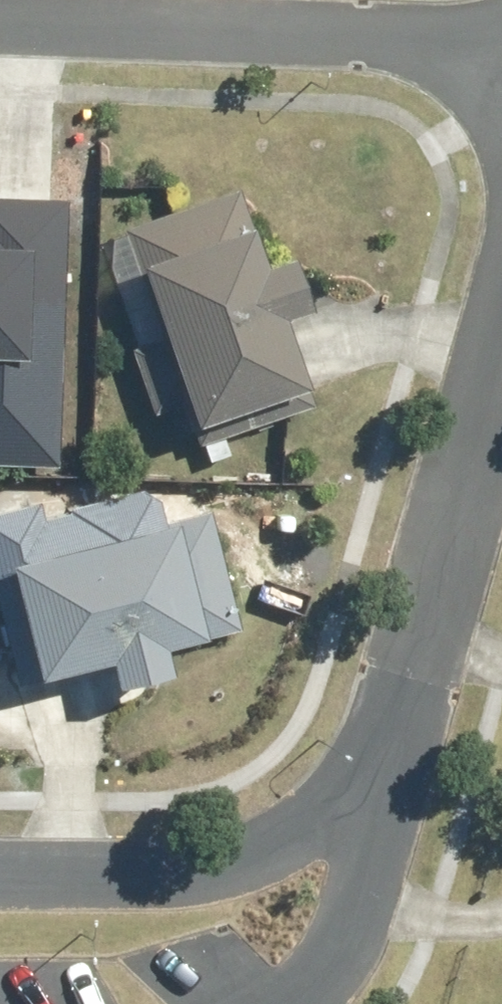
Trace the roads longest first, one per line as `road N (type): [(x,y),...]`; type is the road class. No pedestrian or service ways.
road 1 (residential): [(0,22),(501,43)]
road 2 (residential): [(366,790),(422,659),(501,352)]
road 3 (residential): [(0,874),(195,870),(306,830)]
road 4 (residential): [(366,790),(351,925),(330,965),(286,1003)]

